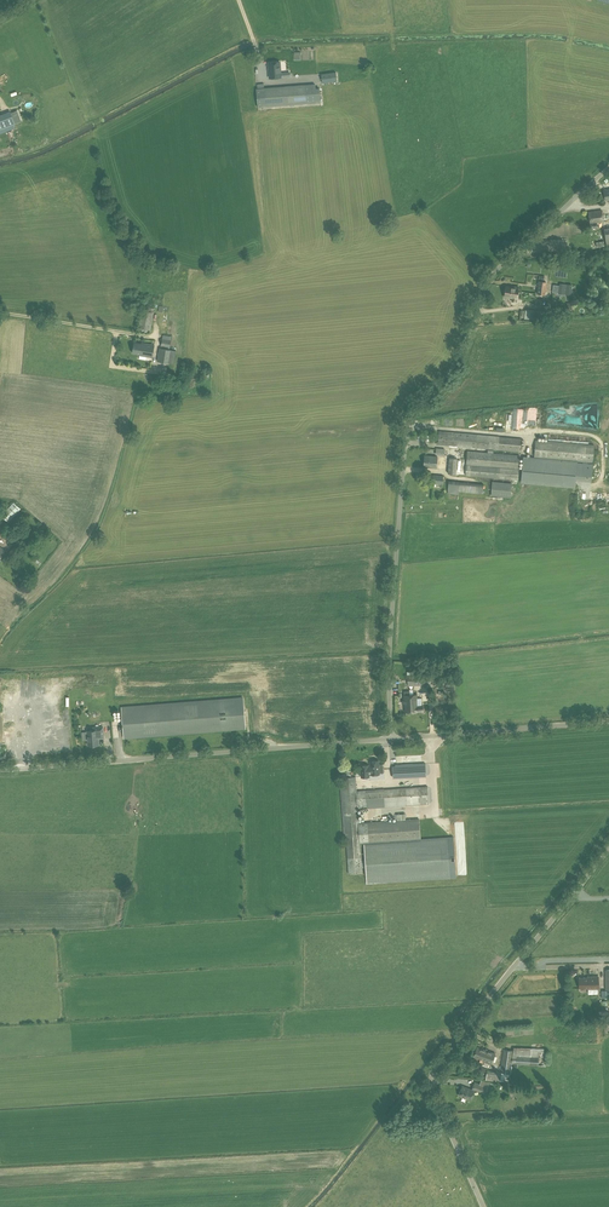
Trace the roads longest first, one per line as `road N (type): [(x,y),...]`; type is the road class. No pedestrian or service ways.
road 1 (unclassified): [(391,739),(409,422),(458,359),(492,275),(608,168)]
road 2 (unclassified): [(484,1206),(433,1095),(433,1073),(608,849)]
road 3 (unclassified): [(0,769),(391,739)]
road 4 (unclassified): [(391,739),(608,722)]

